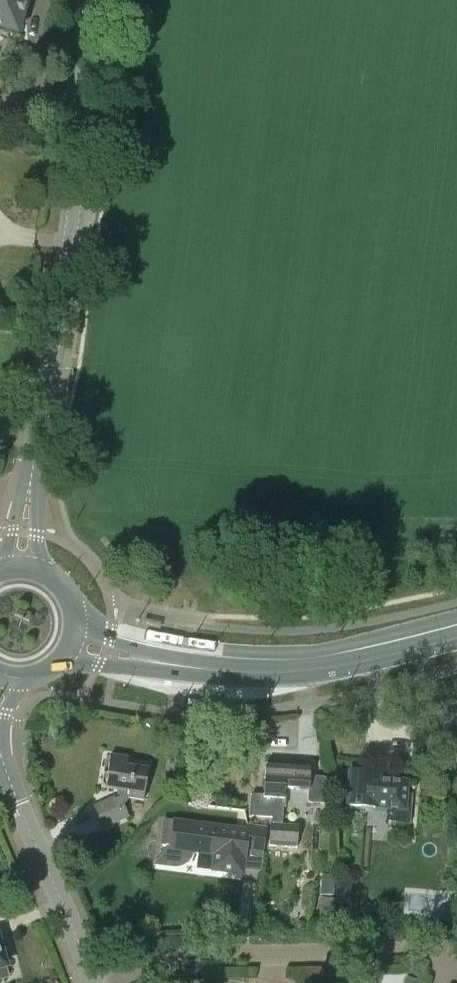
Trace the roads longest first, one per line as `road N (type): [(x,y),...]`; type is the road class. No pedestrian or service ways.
road 1 (unclassified): [(18,567),(72,223),(90,0)]
road 2 (primary): [(71,643),(254,671),(364,658),(456,635)]
road 3 (tertiary): [(88,982),(0,744)]

